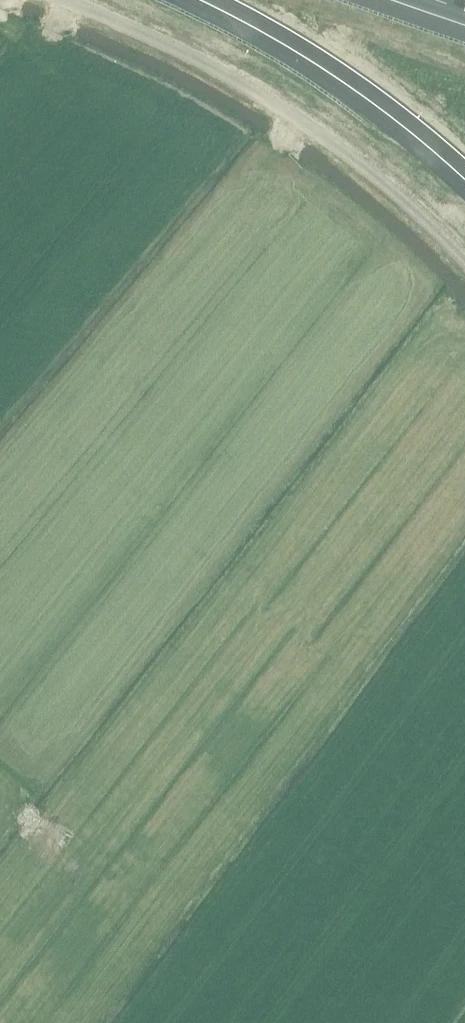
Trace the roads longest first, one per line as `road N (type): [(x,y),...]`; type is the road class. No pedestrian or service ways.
road 1 (motorway): [(219,0),(328,62),(464,170)]

